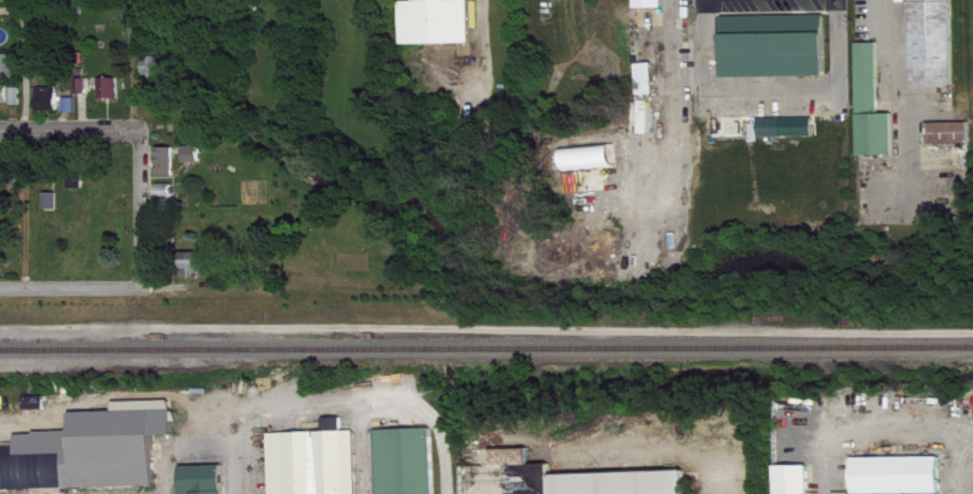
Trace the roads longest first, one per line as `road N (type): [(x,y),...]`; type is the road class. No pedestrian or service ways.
road 1 (residential): [(141,131),(142,285)]
road 2 (residential): [(0,286),(142,285)]
road 3 (residential): [(0,132),(141,131)]

